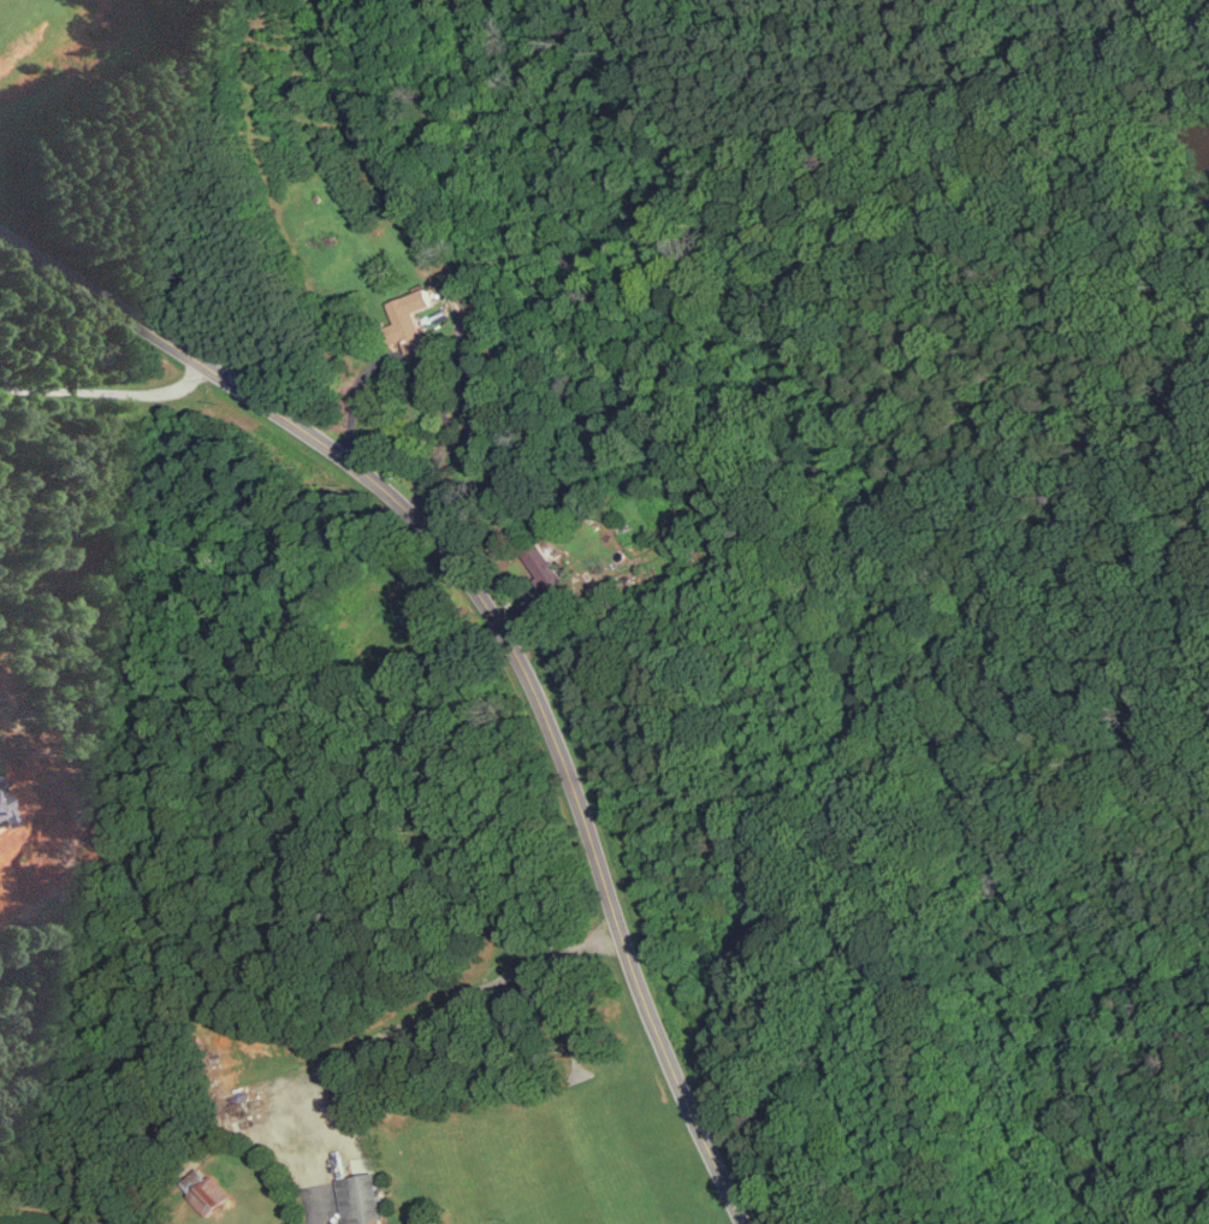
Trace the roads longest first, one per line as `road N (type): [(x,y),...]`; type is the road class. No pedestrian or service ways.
road 1 (residential): [(744,1223),(638,982),(565,761),(525,672),(440,543),(256,396),(0,233)]

